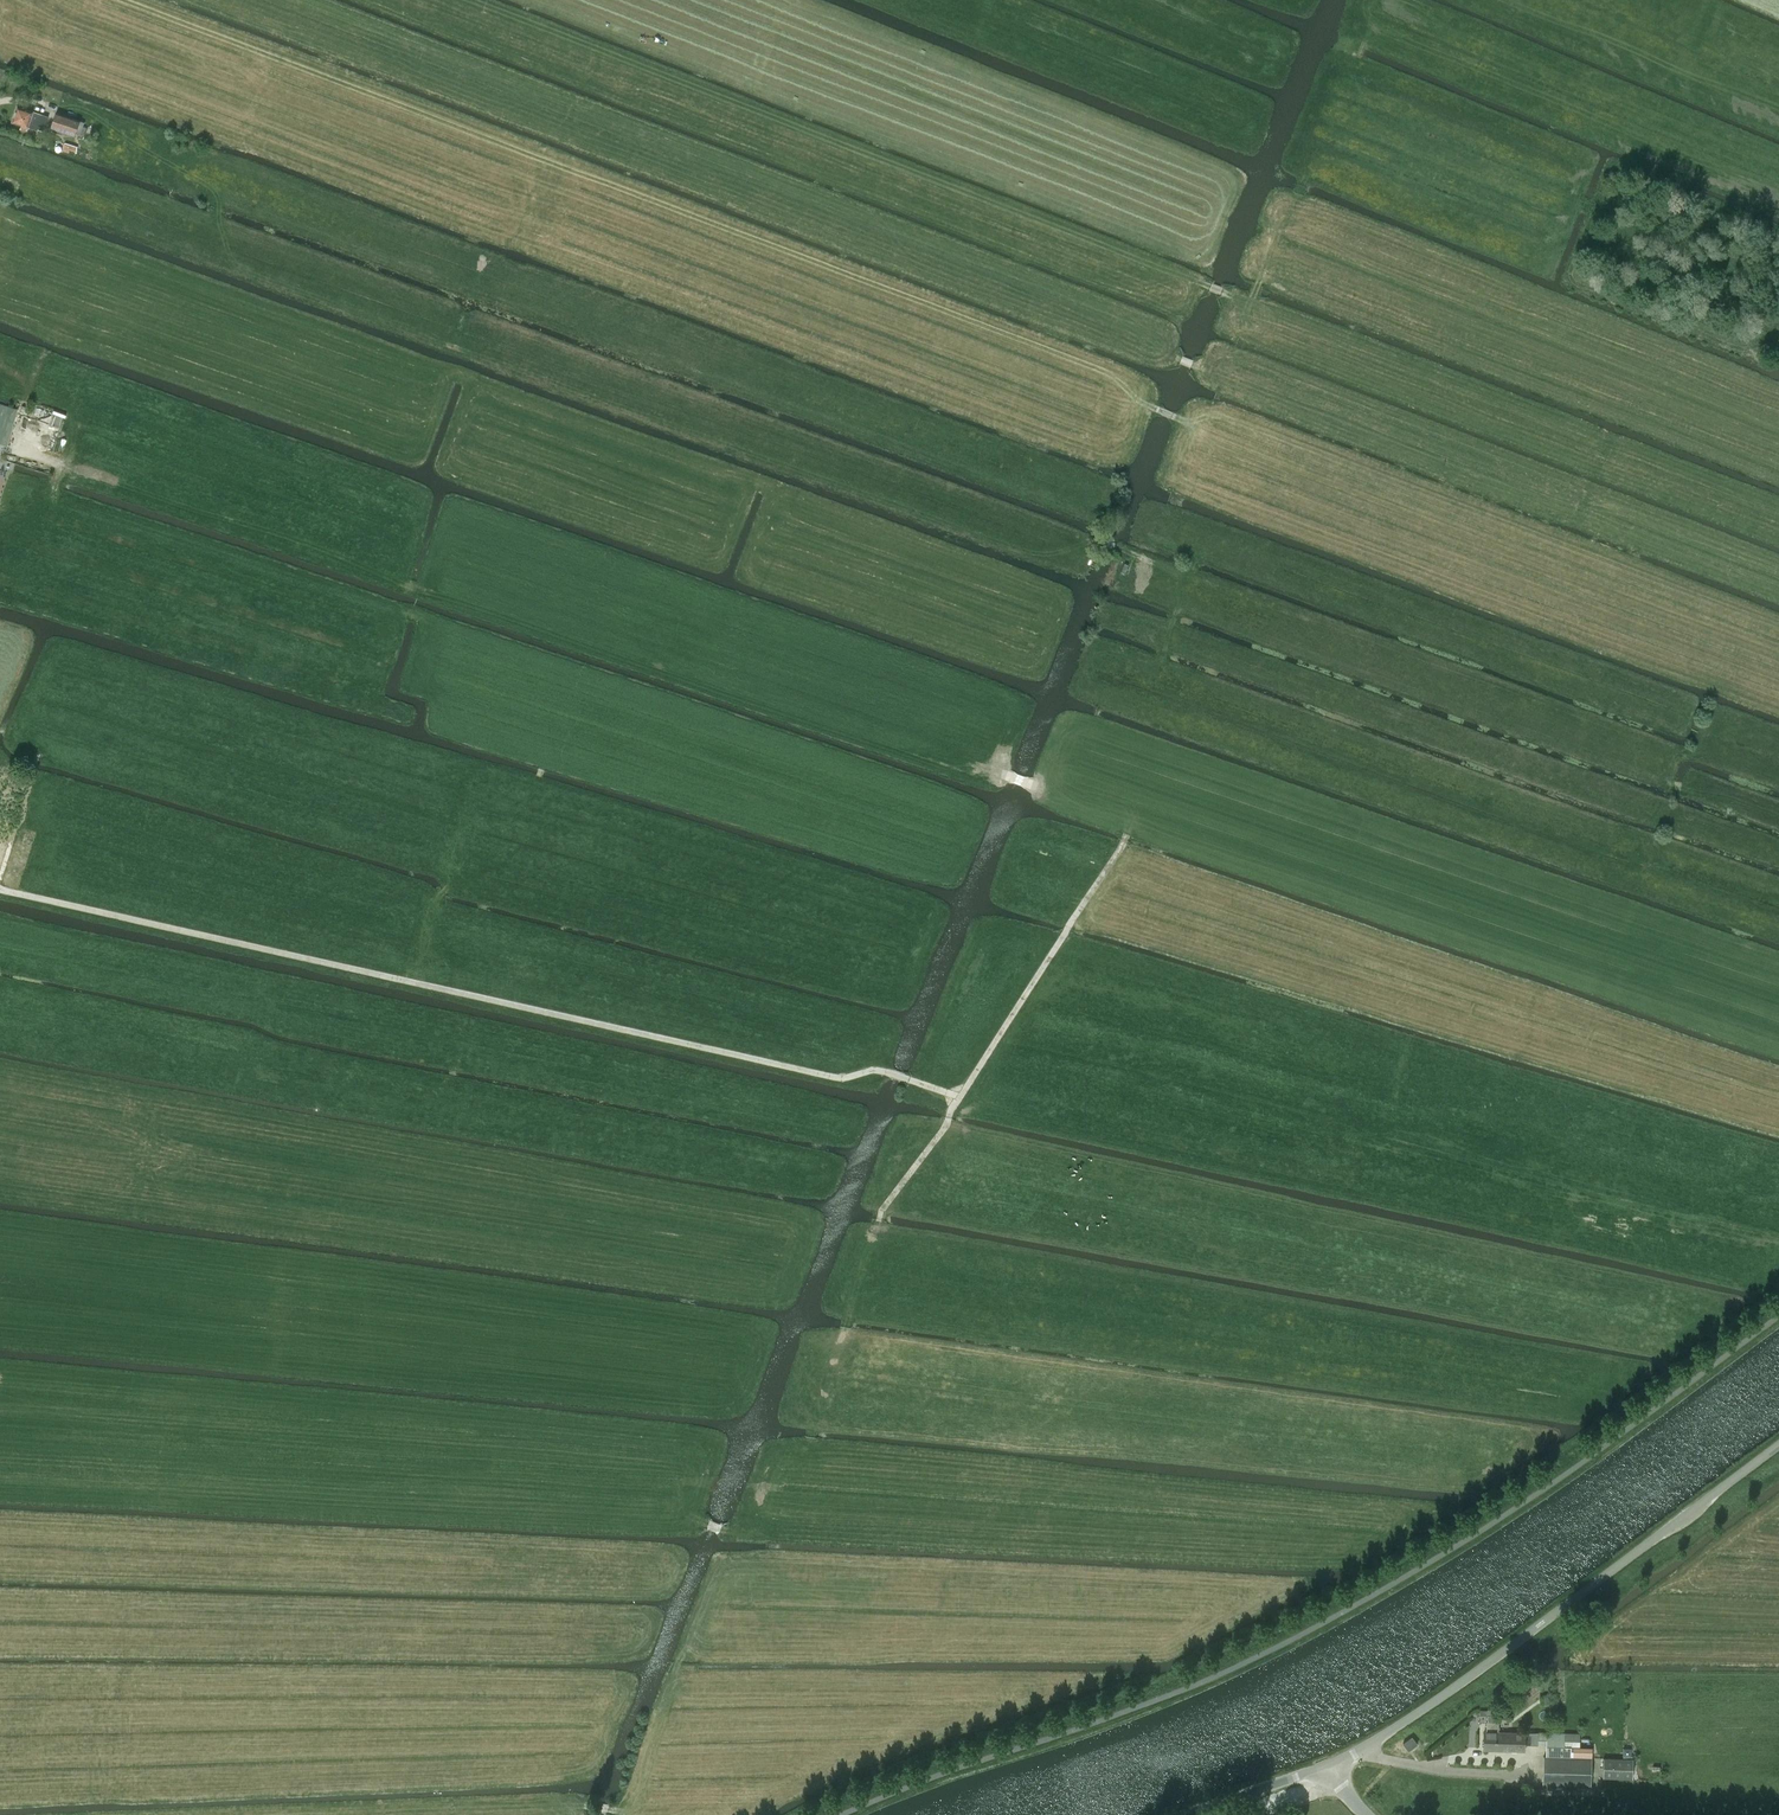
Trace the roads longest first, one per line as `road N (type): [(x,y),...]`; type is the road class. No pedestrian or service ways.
road 1 (track): [(887,1069),(835,1083),(0,901)]
road 2 (unclassified): [(1330,1765),(1425,1708),(1778,1447)]
road 3 (track): [(869,1230),(946,1132),(1131,827)]
road 4 (unclassified): [(1180,1814),(1330,1765)]

